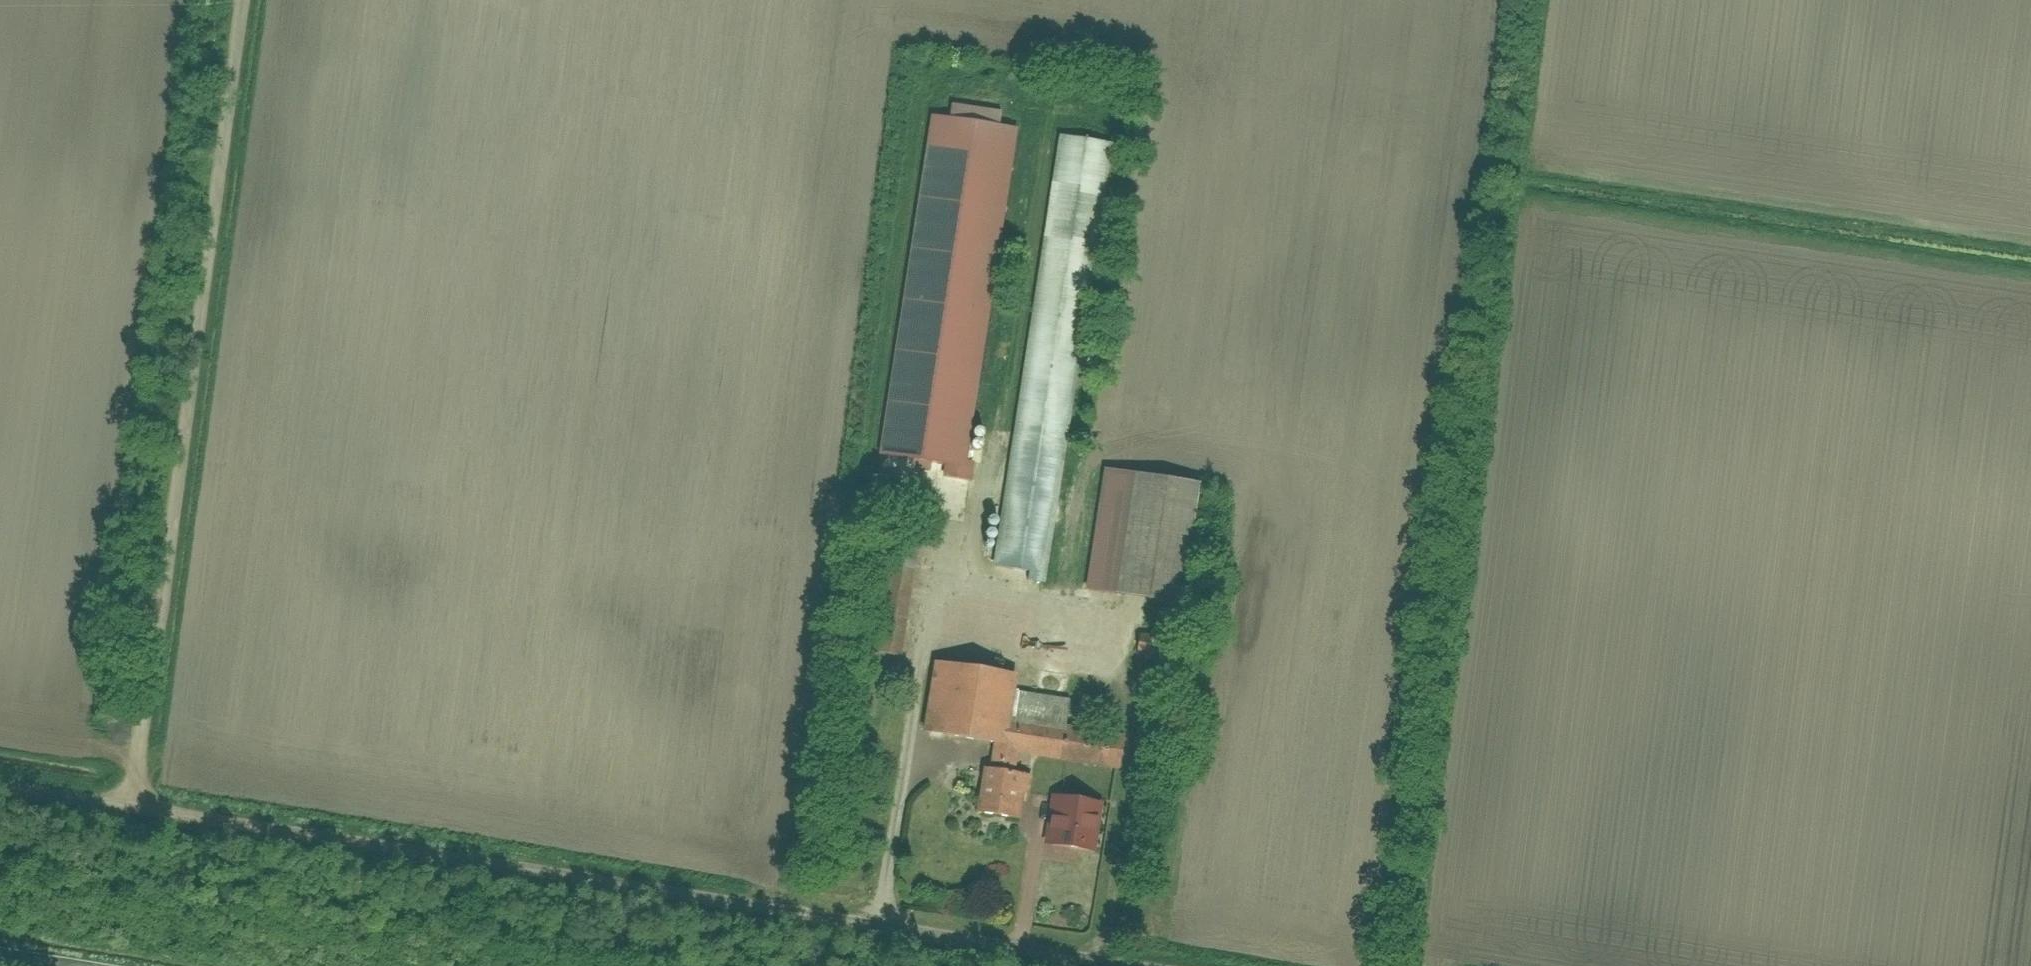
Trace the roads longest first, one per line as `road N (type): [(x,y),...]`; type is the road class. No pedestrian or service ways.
road 1 (unclassified): [(1153,965),(0,782)]
road 2 (track): [(139,804),(249,0)]

